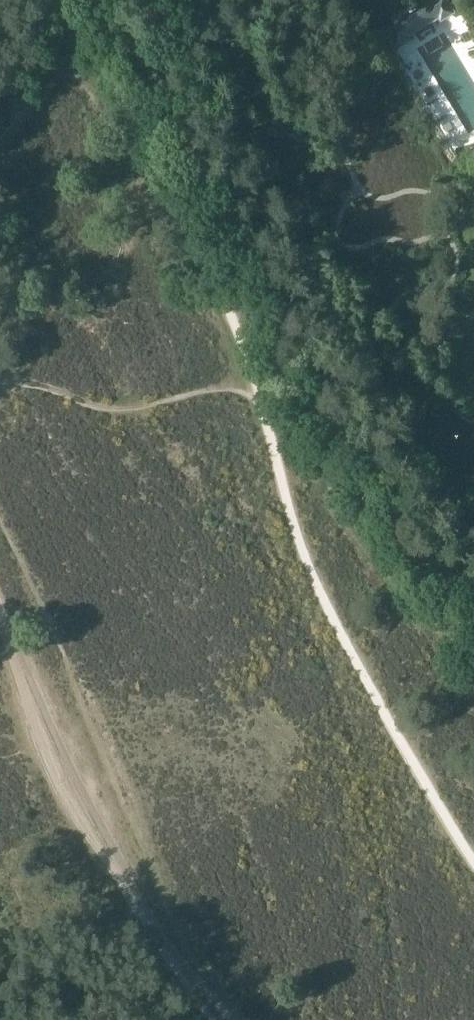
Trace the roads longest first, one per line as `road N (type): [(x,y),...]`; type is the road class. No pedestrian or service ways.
road 1 (track): [(221,1019),(94,823),(0,604)]

